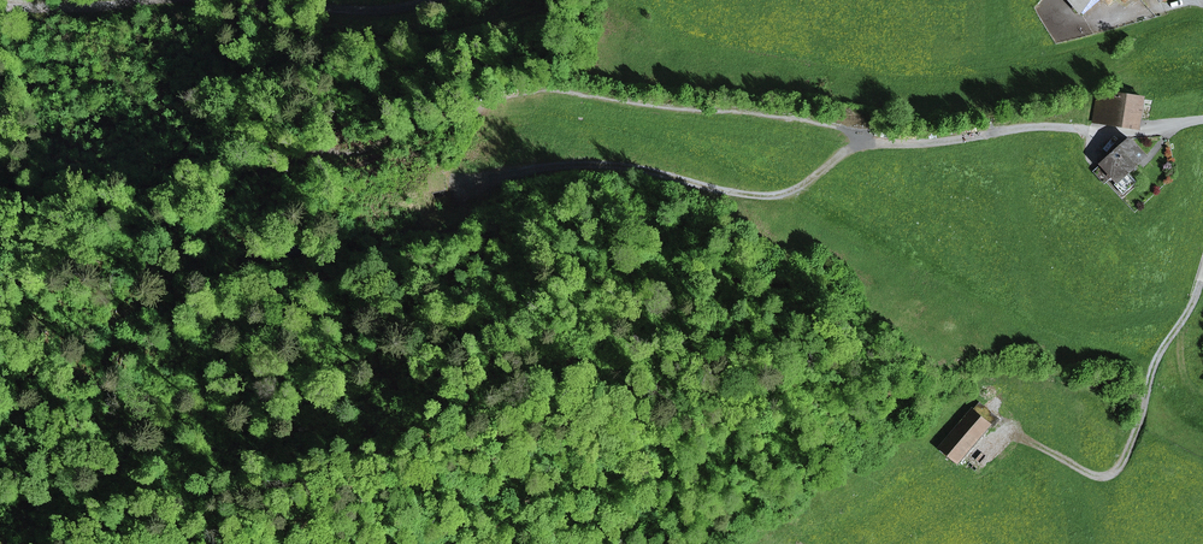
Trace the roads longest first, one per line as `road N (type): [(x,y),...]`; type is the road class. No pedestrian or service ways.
road 1 (track): [(1090,130),(1015,128),(925,146),(855,145),(798,192),(772,198),(619,167),(537,170),(445,193)]
road 2 (track): [(1005,436),(1110,476),(1143,417),(1154,364),(1202,278)]
road 3 (track): [(222,0),(387,10),(430,0)]
road 4 (track): [(0,5),(166,0)]

